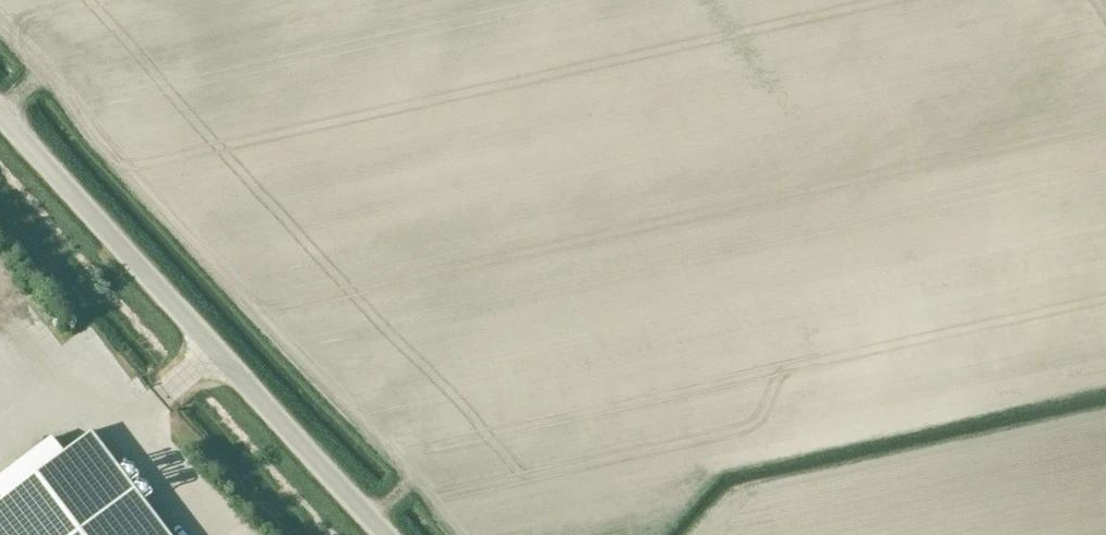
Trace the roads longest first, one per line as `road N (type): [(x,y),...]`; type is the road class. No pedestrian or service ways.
road 1 (tertiary): [(374,534),(0,111)]

